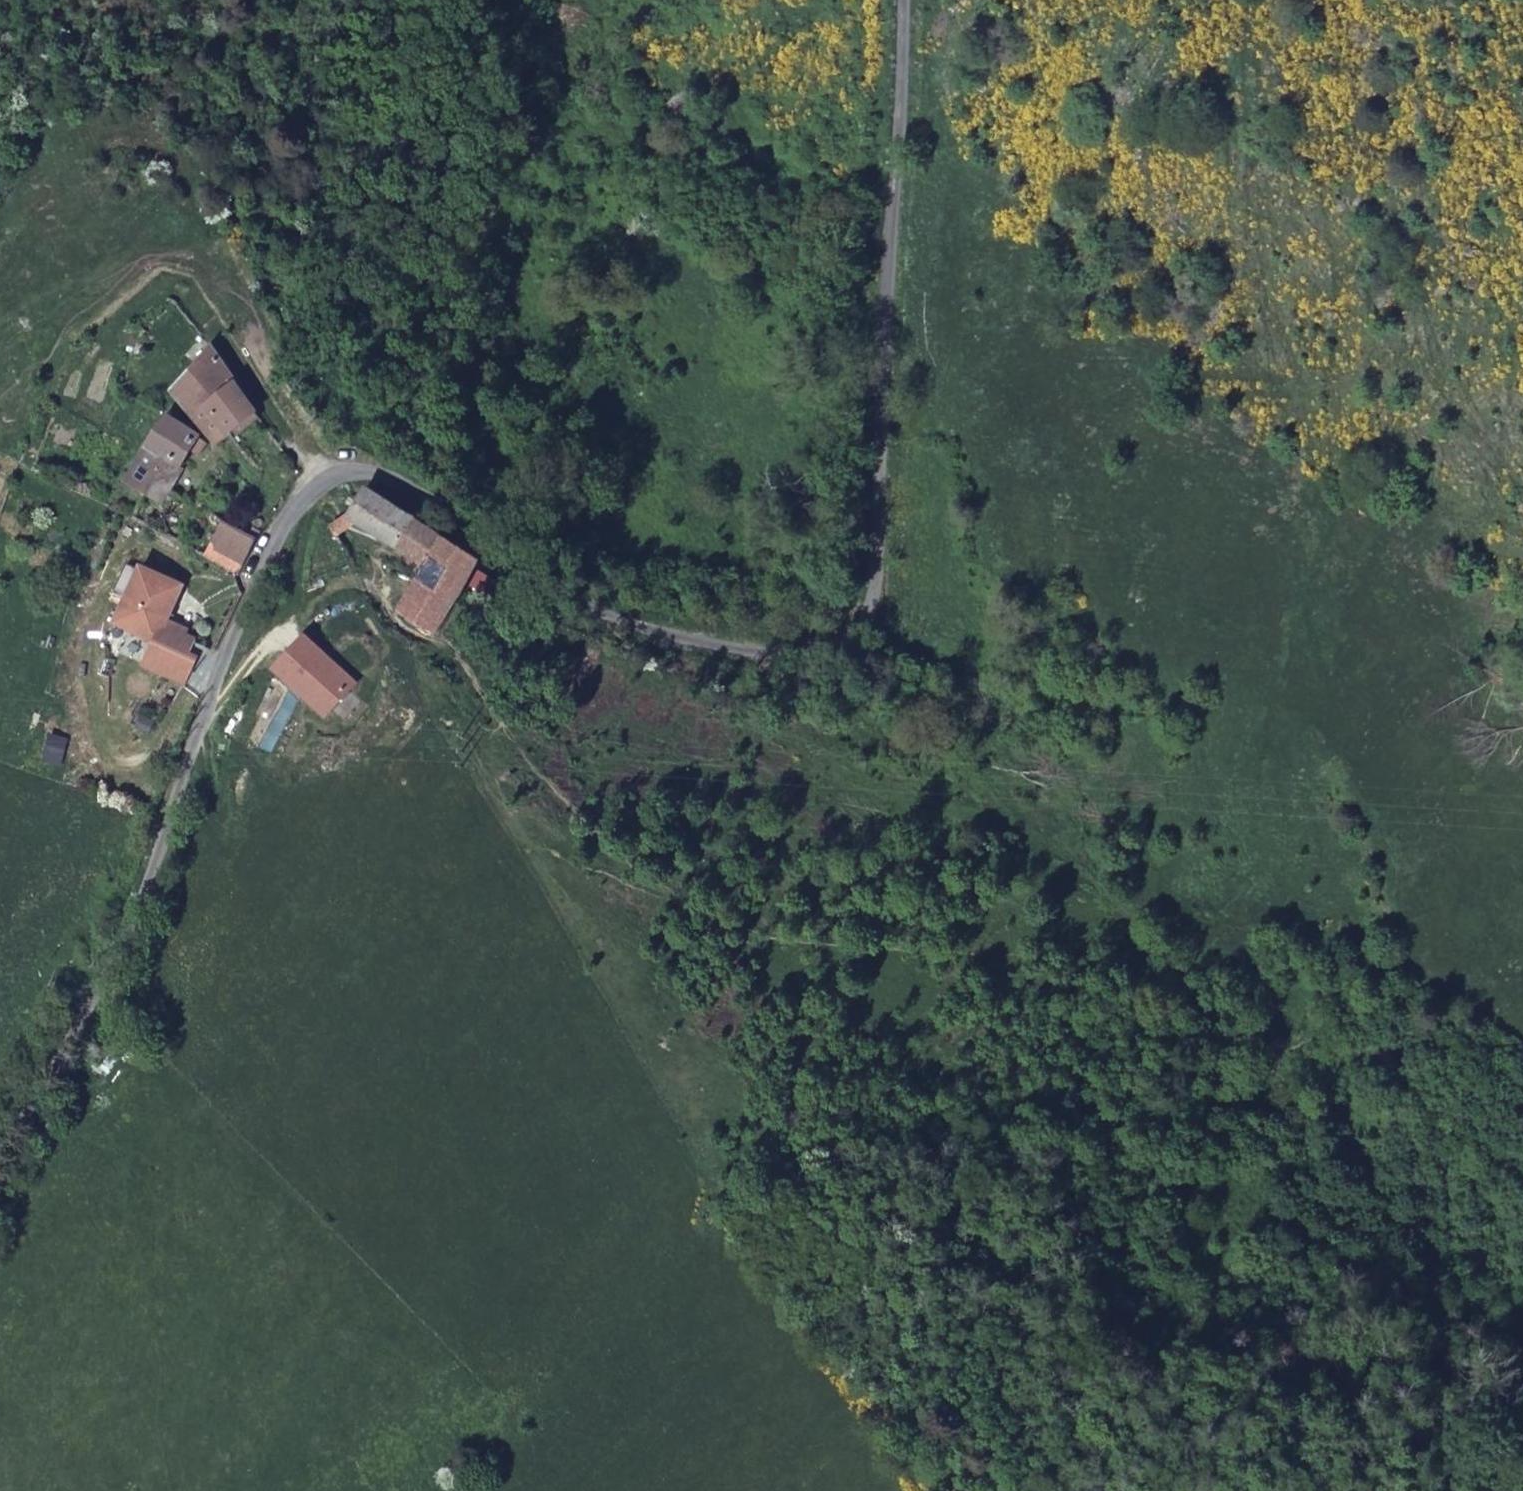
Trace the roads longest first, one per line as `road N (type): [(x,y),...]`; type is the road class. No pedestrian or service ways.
road 1 (unclassified): [(902,0),(876,562),(867,617),(852,639),(826,653),(776,651),(629,629),(362,472),(324,481),(289,517),(264,557),(213,691)]
road 2 (track): [(213,691),(131,940),(0,1190)]
road 3 (track): [(205,715),(289,628),(318,485)]

